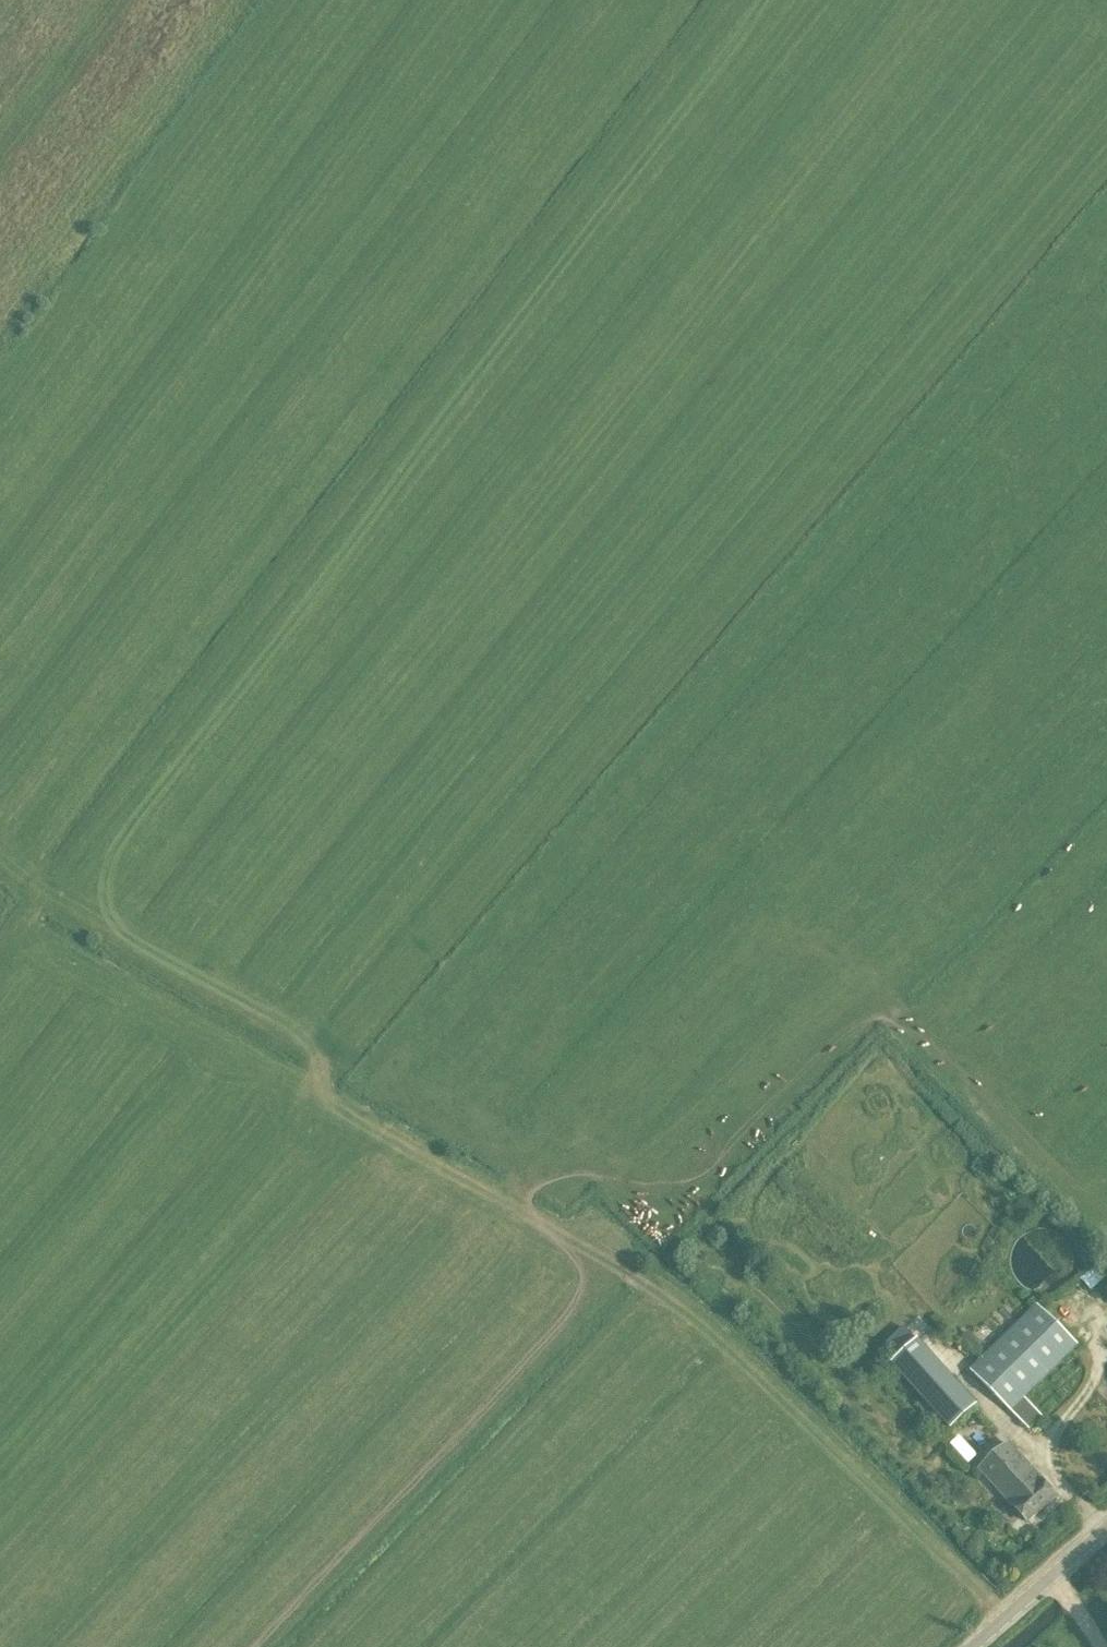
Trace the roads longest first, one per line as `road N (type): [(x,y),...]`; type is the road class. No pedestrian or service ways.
road 1 (tertiary): [(973,1646),(1106,1528)]

